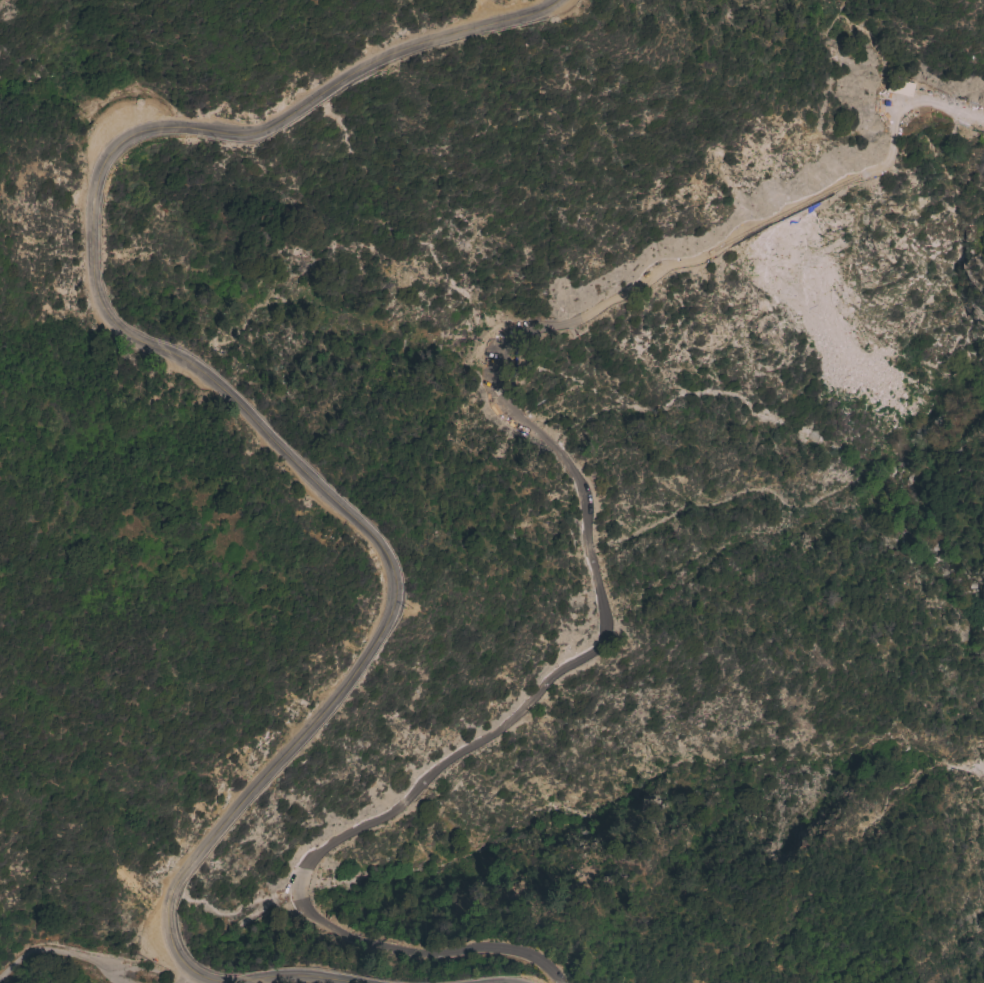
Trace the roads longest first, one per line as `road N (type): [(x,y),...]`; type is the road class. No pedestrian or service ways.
road 1 (residential): [(582,0),(546,22),(386,61),(264,137),(183,131),(131,138),(96,180),(93,274),(107,320),(200,374),(381,536),(405,570),(404,611),(354,685),(171,895),(166,915),(176,954),(218,982)]

